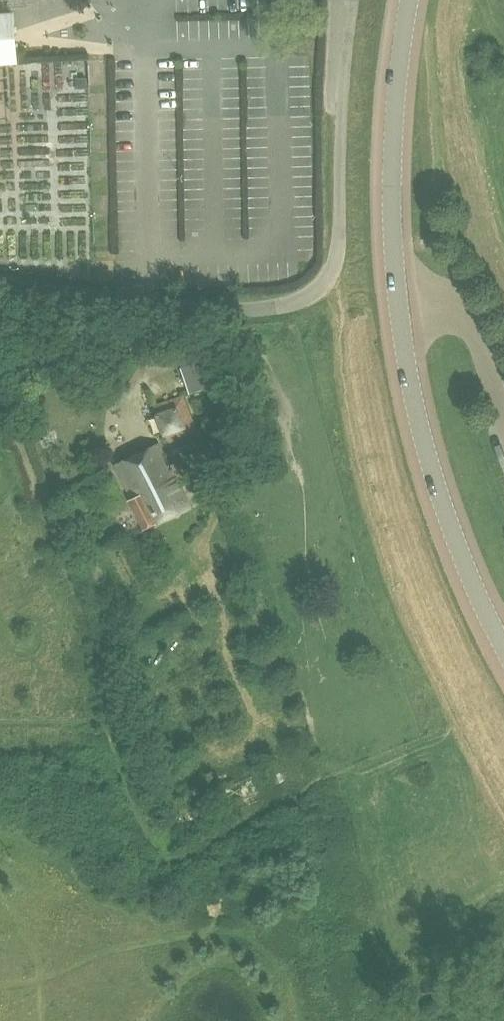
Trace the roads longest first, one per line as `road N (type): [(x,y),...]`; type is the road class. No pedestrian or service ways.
road 1 (unclassified): [(0,282),(133,299),(259,266),(404,248)]
road 2 (secondary): [(503,623),(443,457),(404,248)]
road 3 (track): [(338,373),(394,584),(481,712)]
road 4 (secondary): [(404,248),(397,118),(409,0)]

